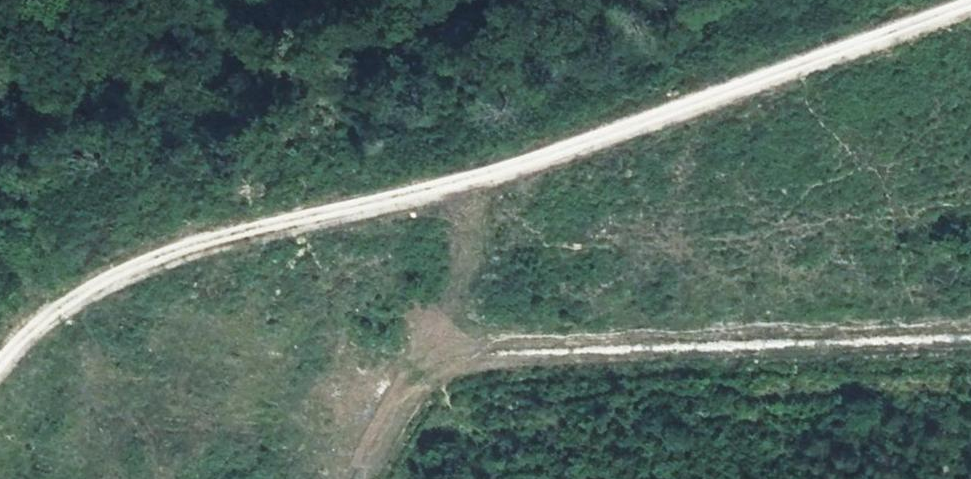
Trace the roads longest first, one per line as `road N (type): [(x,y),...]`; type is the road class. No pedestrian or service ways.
road 1 (track): [(0,385),(38,321),(205,243),(469,183),(966,0)]
road 2 (track): [(367,478),(431,361),(970,333)]

